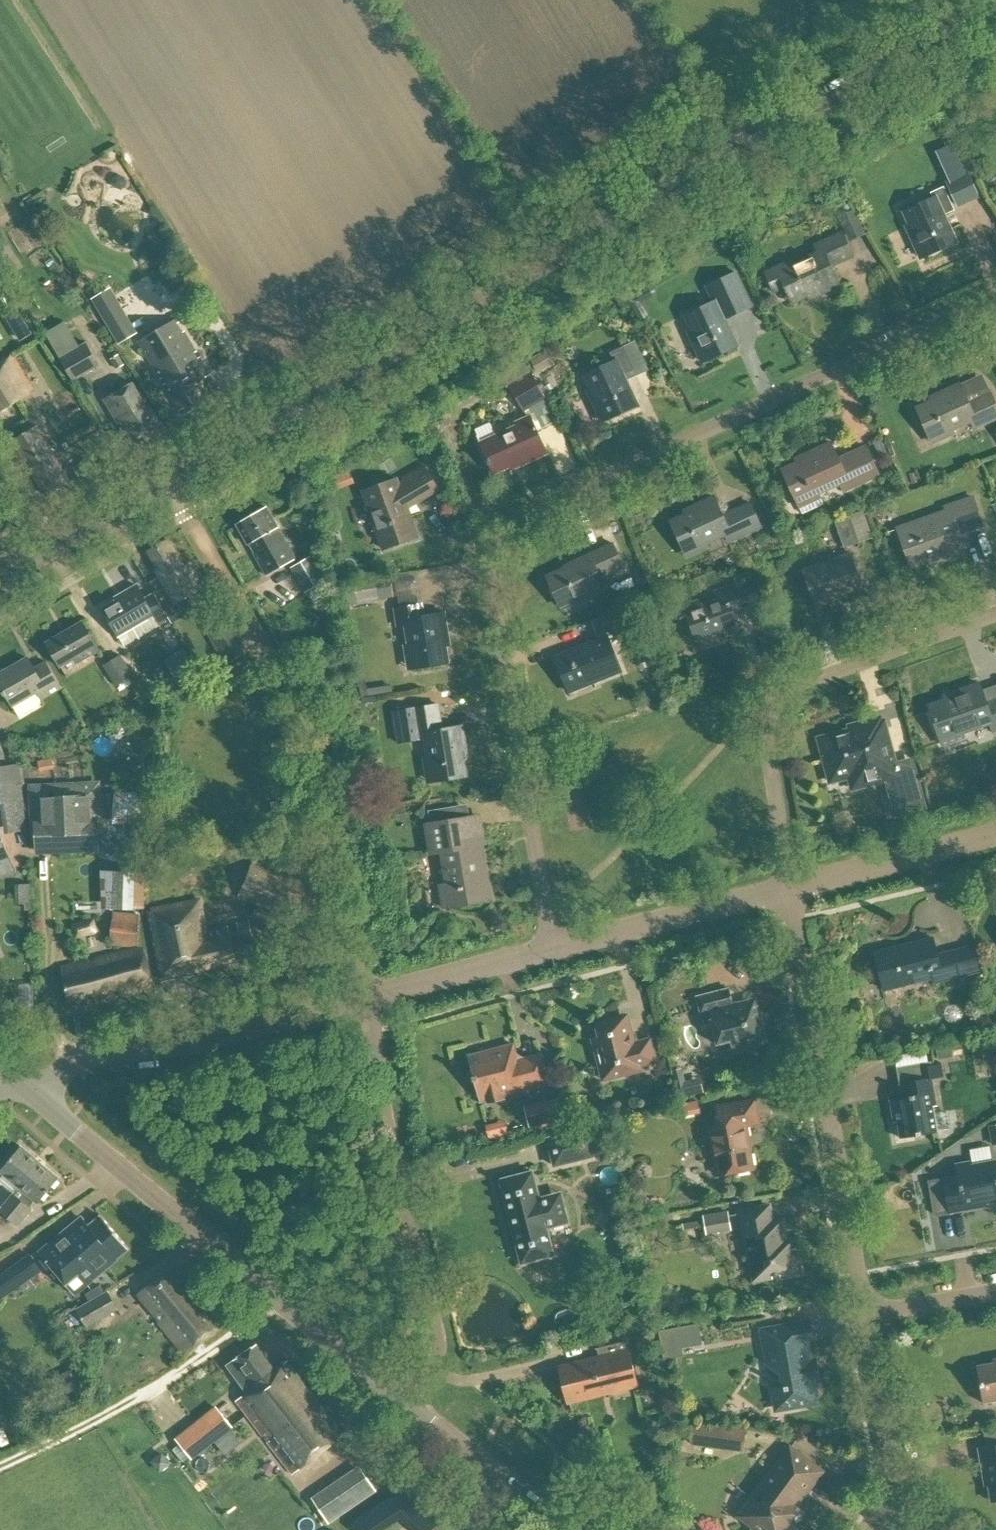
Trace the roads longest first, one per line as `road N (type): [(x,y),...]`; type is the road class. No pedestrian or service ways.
road 1 (secondary): [(0,578),(990,0)]
road 2 (residential): [(552,950),(493,583),(491,556),(502,529),(995,298)]
road 3 (tertiary): [(409,1406),(39,1098)]
road 4 (residential): [(868,1314),(790,886)]
road 5 (residential): [(409,1406),(431,1369),(438,1331),(397,1172),(367,998)]
road 6 (residential): [(790,886),(768,744),(783,695),(995,614)]
road 7 (residential): [(39,1098),(88,1056),(197,1041),(367,998)]
road 8 (track): [(0,1467),(184,1370),(274,1298)]
road 9 (residential): [(552,950),(790,886)]
road 10 (residential): [(790,886),(995,832)]
road 11 (tertiary): [(572,1529),(409,1406)]
road 12 (residential): [(367,998),(552,950)]
road 13 (residential): [(898,1501),(868,1314)]
road 14 (residential): [(868,1314),(995,1291)]

